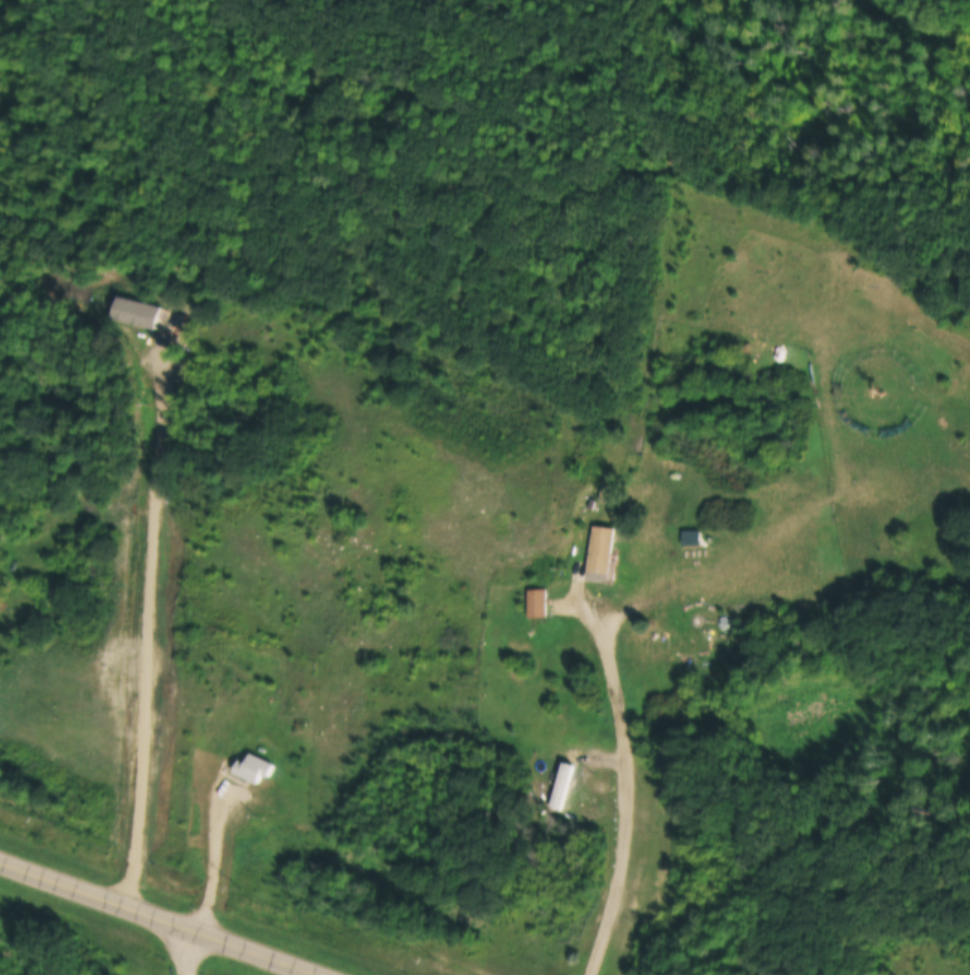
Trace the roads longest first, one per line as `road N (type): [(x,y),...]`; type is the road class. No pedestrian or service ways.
road 1 (tertiary): [(326,974),(0,861)]

